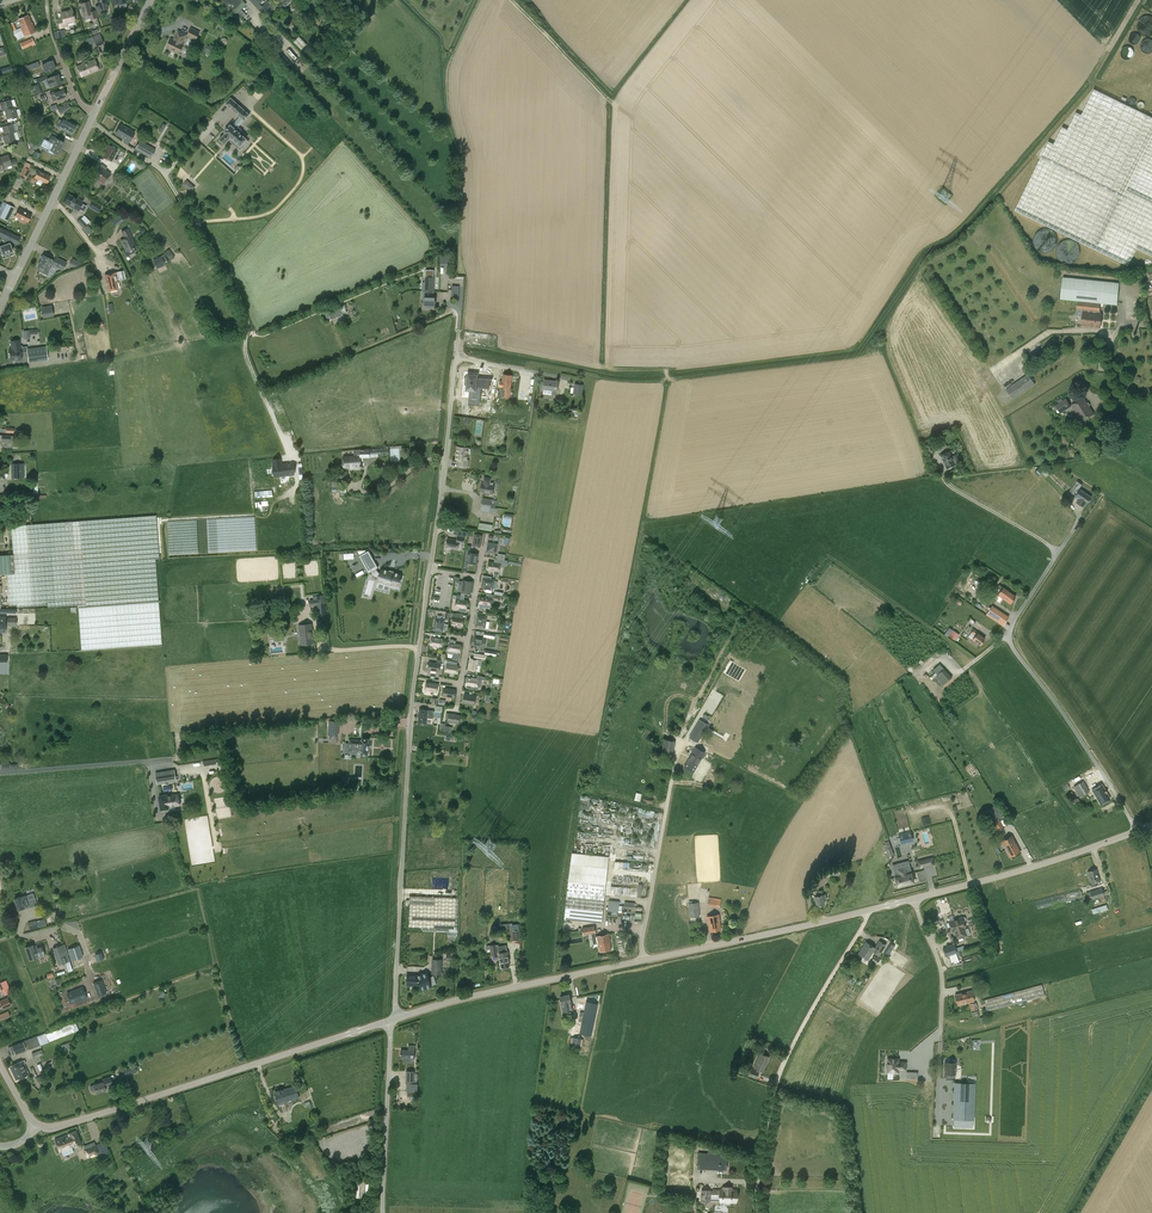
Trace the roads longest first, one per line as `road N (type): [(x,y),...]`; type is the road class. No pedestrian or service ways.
road 1 (unclassified): [(399,1017),(402,782),(430,570)]
road 2 (tertiary): [(35,1126),(60,1126),(388,1021)]
road 3 (unclassified): [(1137,831),(1009,641),(1011,624),(1057,552)]
road 4 (unclassified): [(757,1212),(770,1088),(868,912)]
road 5 (tertiary): [(399,1017),(641,961)]
road 6 (tertiary): [(914,900),(1137,831)]
road 7 (tertiary): [(641,961),(868,912)]
road 8 (unclassified): [(641,961),(679,743)]
road 9 (residential): [(940,1093),(941,966),(914,900)]
road 10 (track): [(679,743),(738,621),(734,609),(691,584)]
road 11 (unclassified): [(388,1021),(383,1212)]
road 12 (tertiary): [(15,278),(94,113)]
road 13 (residential): [(0,939),(76,932),(93,980)]
road 14 (tertiary): [(94,113),(150,0)]
road 15 (residential): [(94,113),(75,97),(47,0)]
road 16 (unclassified): [(459,702),(480,578)]

